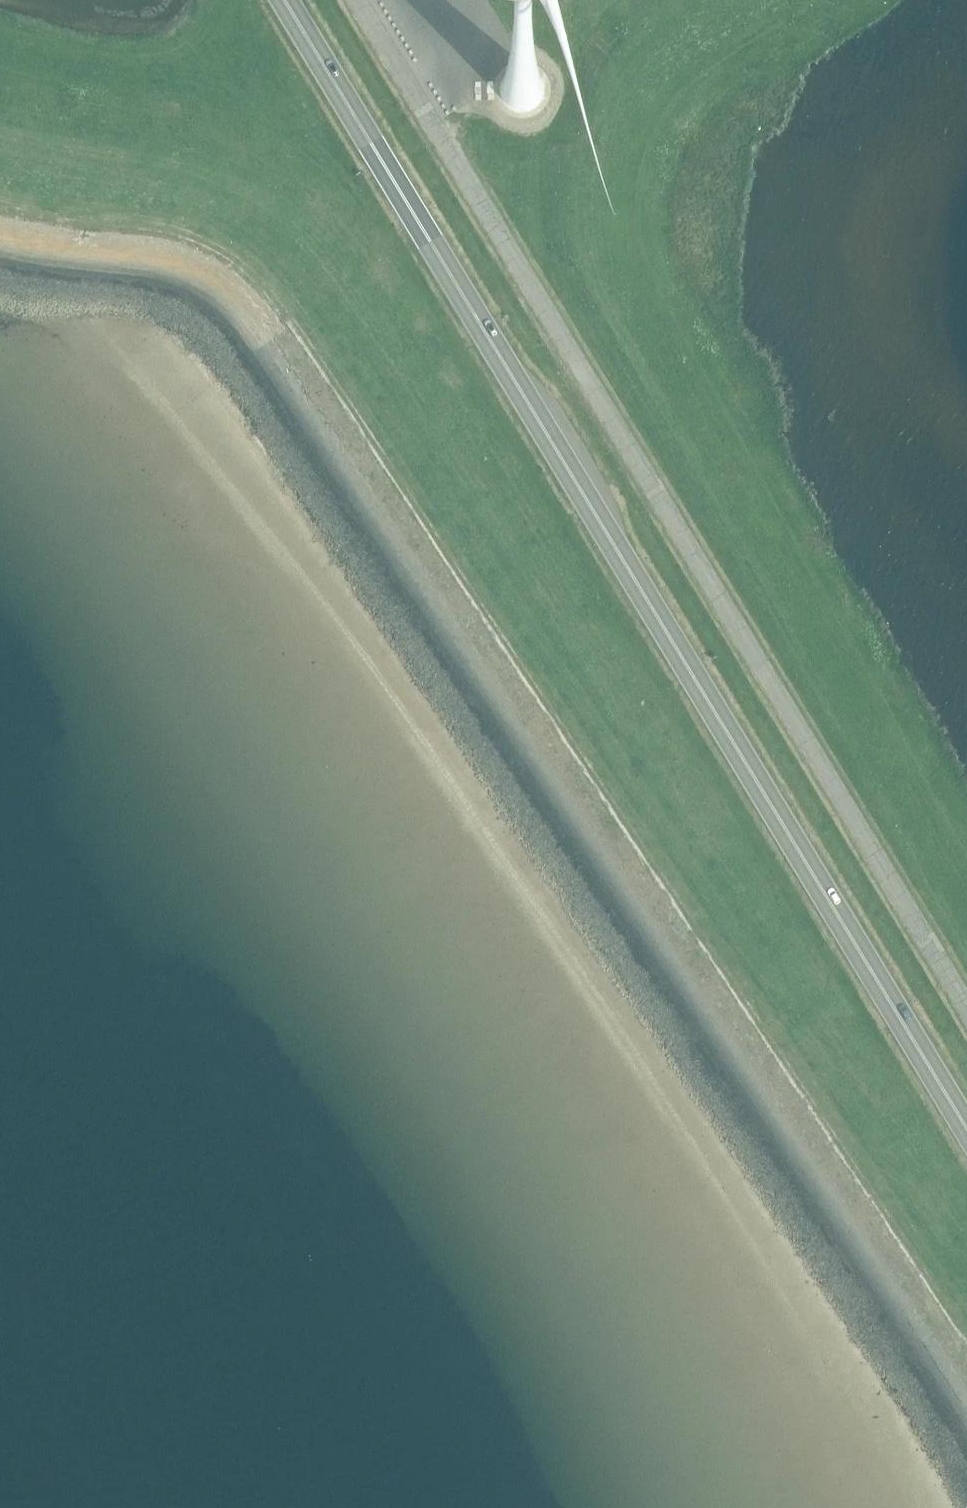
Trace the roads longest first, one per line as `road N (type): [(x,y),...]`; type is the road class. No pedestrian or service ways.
road 1 (primary): [(966,1129),(285,0)]
road 2 (unclassified): [(966,1007),(358,0)]

